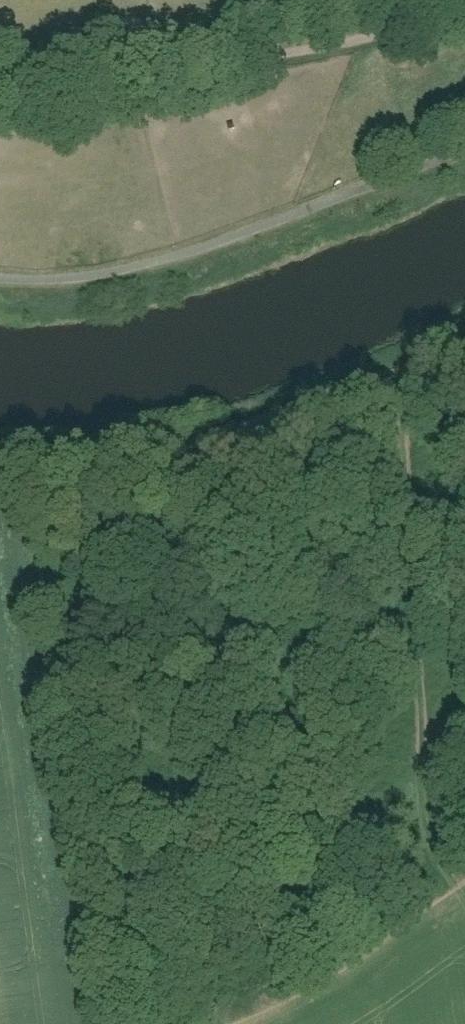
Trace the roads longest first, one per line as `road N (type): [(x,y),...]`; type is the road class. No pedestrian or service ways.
road 1 (track): [(0,467),(175,457),(464,346)]

